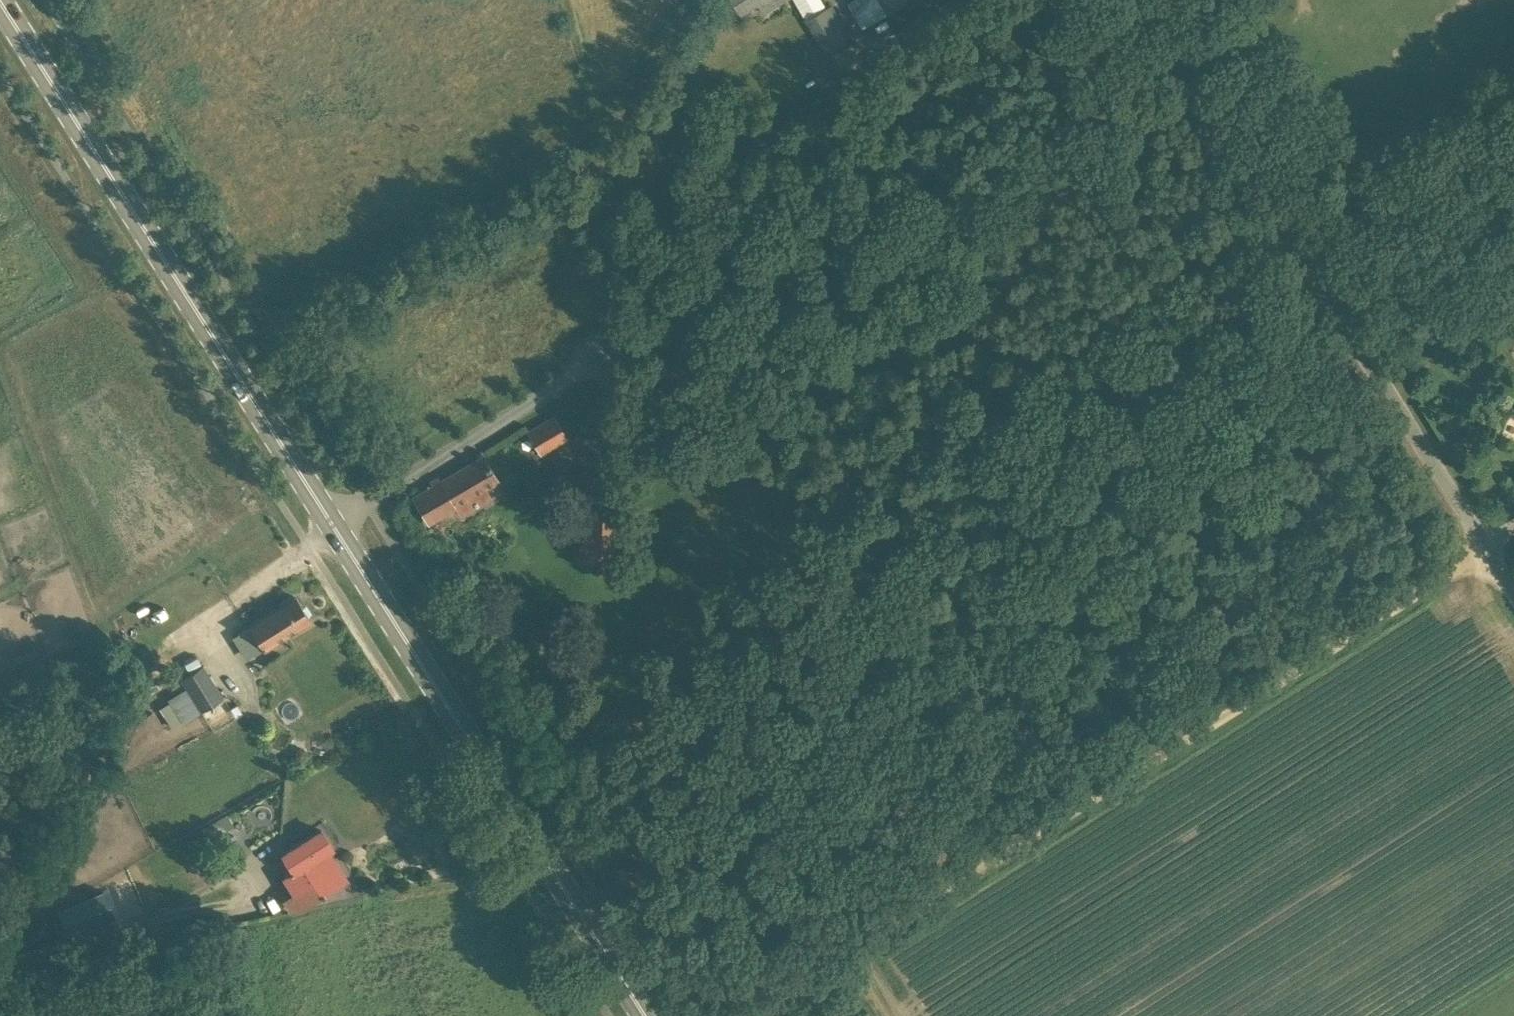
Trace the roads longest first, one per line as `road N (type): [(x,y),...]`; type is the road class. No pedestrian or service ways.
road 1 (primary): [(646,1015),(0,1)]
road 2 (track): [(740,1015),(1486,546)]
road 3 (unclassified): [(1486,546),(1143,0)]
road 4 (track): [(0,963),(175,916)]

